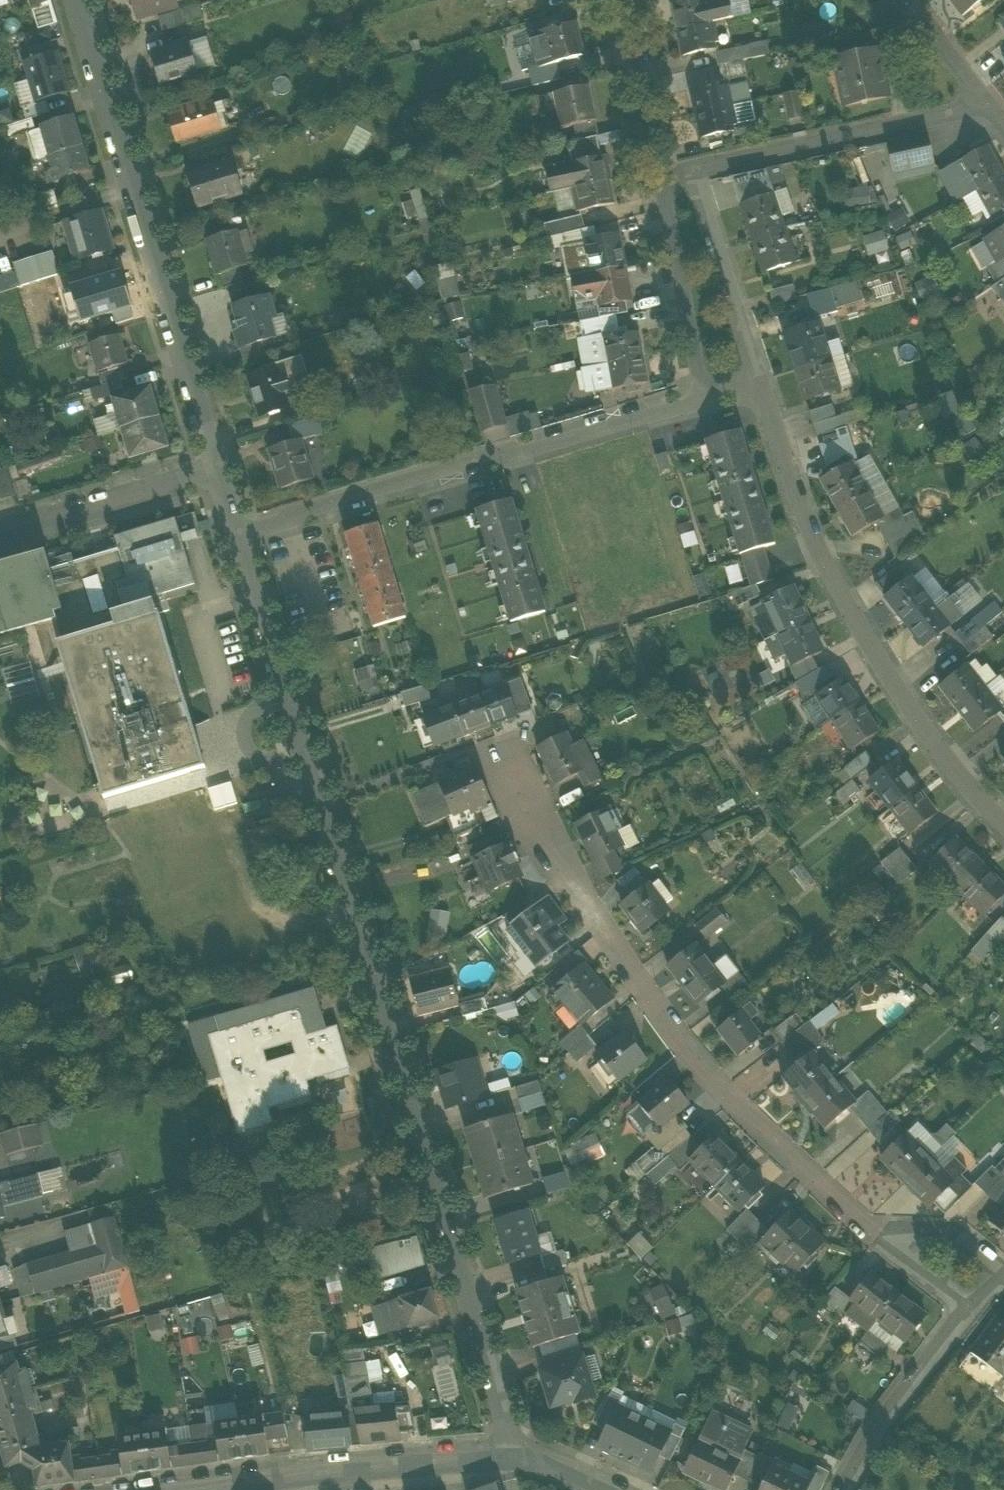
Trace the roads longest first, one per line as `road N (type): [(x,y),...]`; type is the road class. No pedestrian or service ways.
road 1 (residential): [(240,536),(517,1450)]
road 2 (residential): [(890,1246),(703,1071),(530,810),(499,739)]
road 3 (residential): [(758,384),(809,519),(883,670),(1003,826)]
road 4 (residential): [(80,0),(220,474)]
road 5 (residential): [(695,403),(240,536)]
road 6 (residential): [(517,1450),(208,1489)]
road 7 (residential): [(989,100),(696,169)]
road 8 (residential): [(0,541),(220,474)]
road 9 (residential): [(653,178),(695,403)]
road 10 (residential): [(758,384),(696,169)]
road 11 (residential): [(973,1310),(876,1424),(842,1489)]
road 12 (residential): [(653,178),(619,0)]
road 13 (residential): [(1003,1270),(964,1240),(929,1231),(890,1246)]

